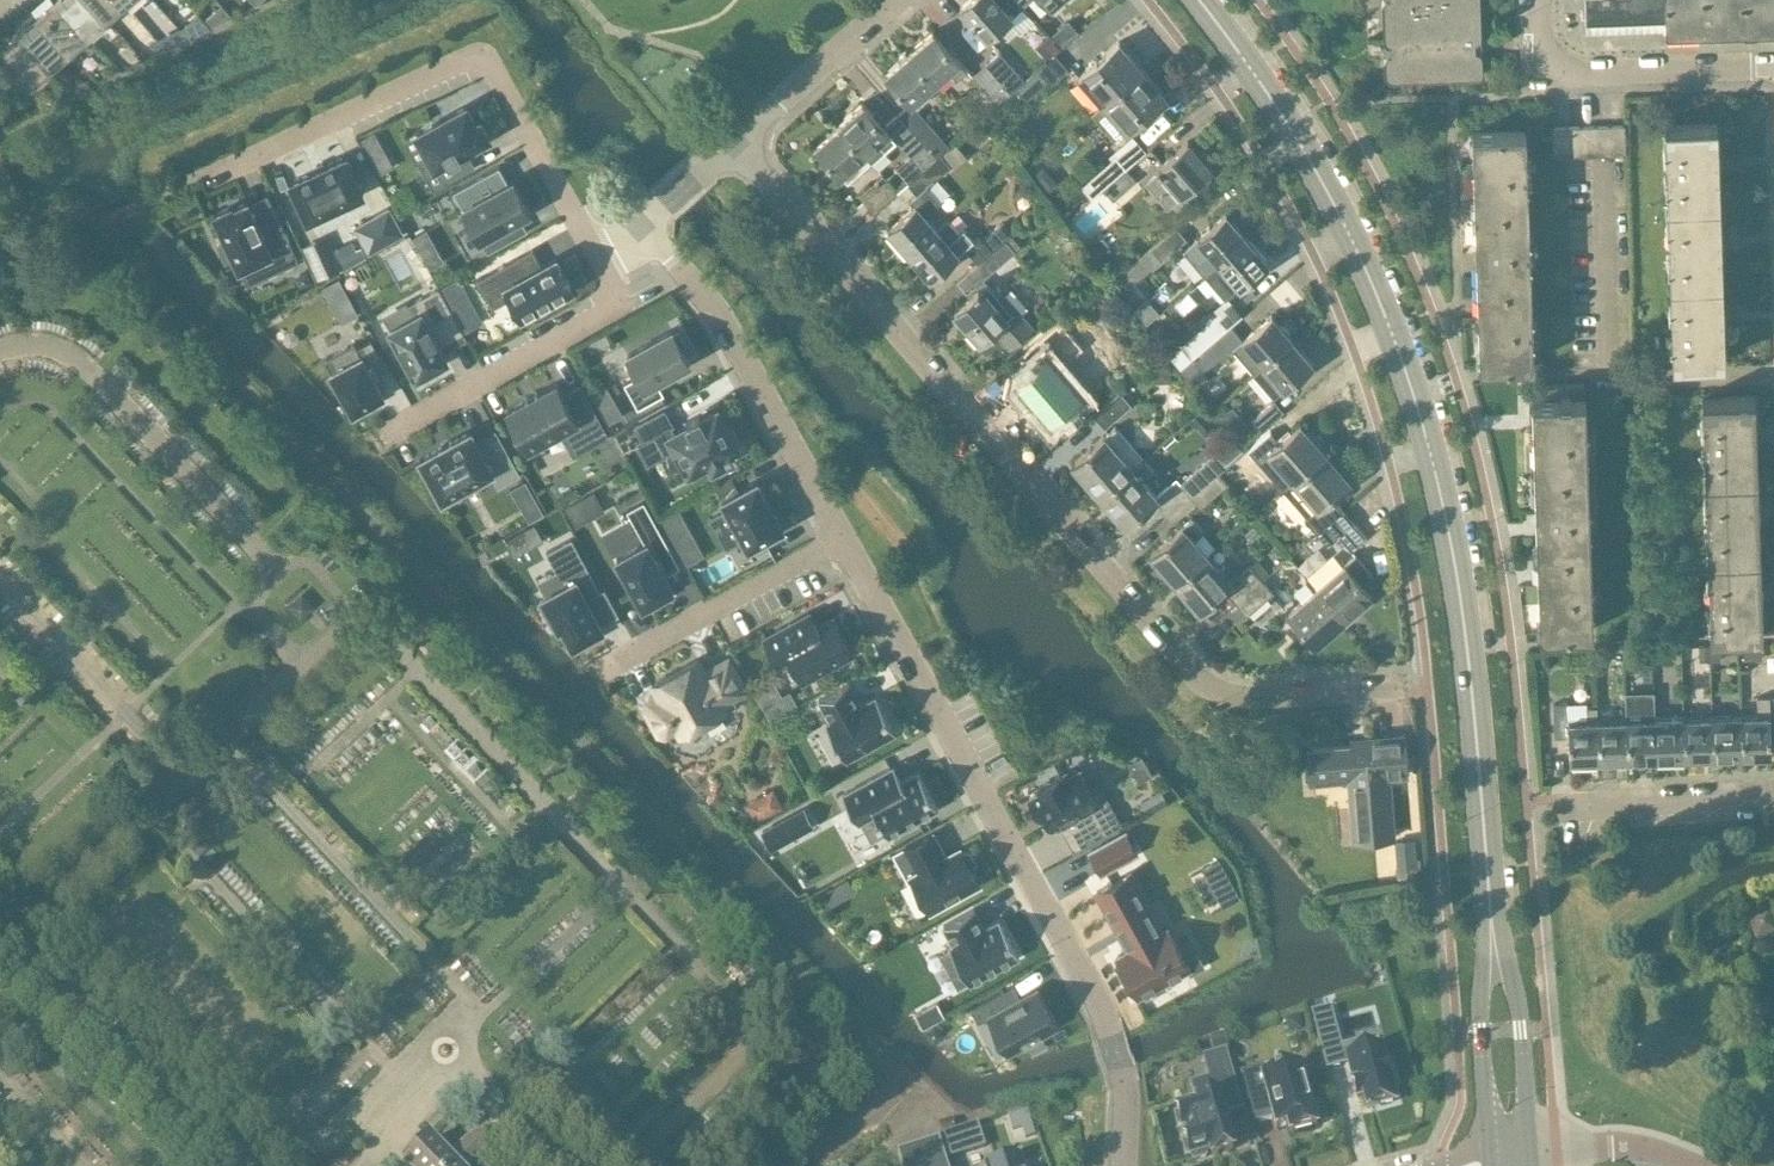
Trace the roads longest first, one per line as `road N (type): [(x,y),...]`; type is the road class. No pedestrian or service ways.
road 1 (tertiary): [(1492,903),(1466,623),(1447,505),(1418,402),(1332,199),(1197,0)]
road 2 (residential): [(1399,690),(1241,701),(1208,690),(766,181),(743,142)]
road 3 (residential): [(1124,1165),(1126,1100),(1106,1017),(842,544)]
road 4 (residential): [(223,163),(479,62),(591,256)]
road 5 (residential): [(1773,376),(1608,382),(1598,159)]
road 6 (residential): [(842,544),(754,373),(699,290),(640,230)]
road 7 (residential): [(591,256),(618,308),(396,430)]
road 8 (tertiary): [(1492,903),(1479,1034),(1491,1161)]
road 9 (tertiary): [(1532,1153),(1522,1031),(1492,903)]
road 10 (residential): [(842,544),(627,654)]
road 11 (residential): [(1538,75),(1773,70)]
road 12 (residential): [(743,142),(900,0)]
road 13 (residential): [(1773,795),(1567,810)]
road 14 (unclassified): [(1532,1153),(1612,1144),(1700,1165)]
road 15 (residential): [(743,142),(640,230)]

